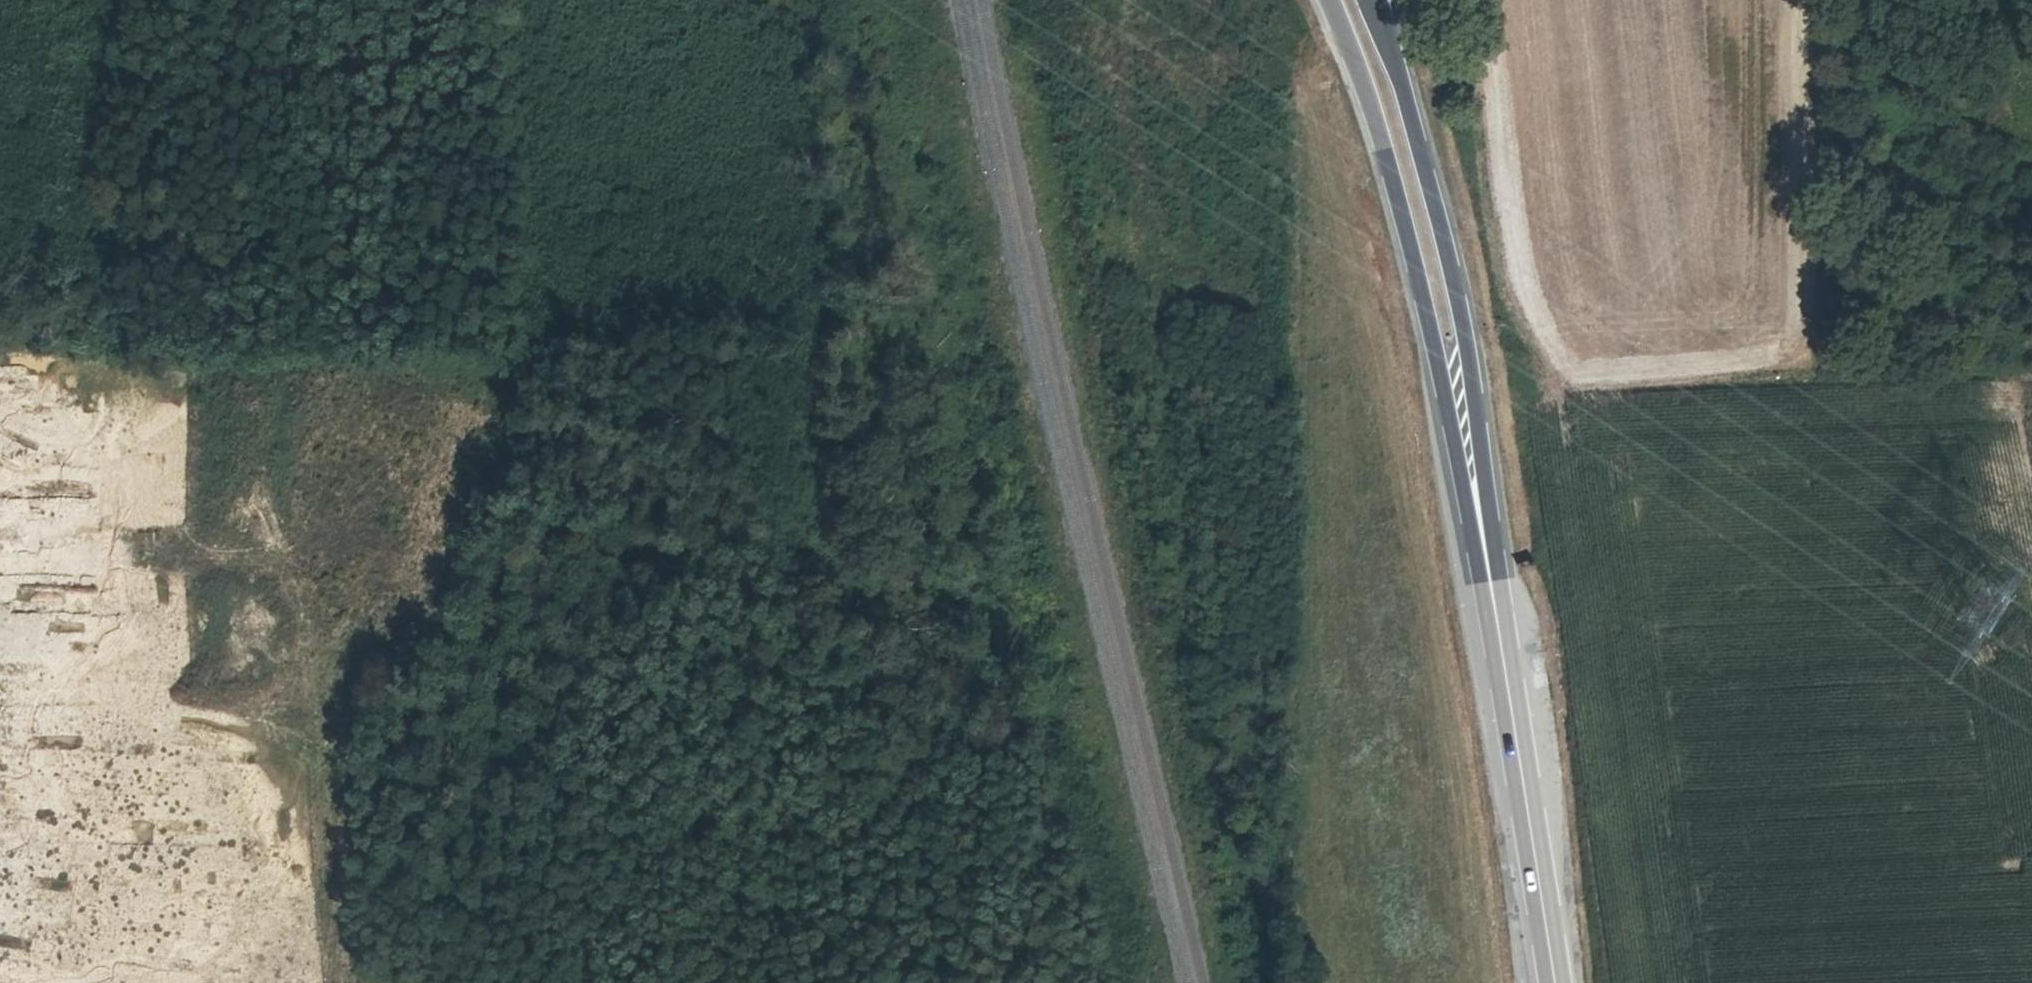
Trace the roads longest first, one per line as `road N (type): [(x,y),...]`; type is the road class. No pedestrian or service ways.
road 1 (primary): [(1457,406),(1550,982)]
road 2 (primary): [(1326,0),(1370,113),(1457,406)]
road 3 (primary): [(1457,406),(1428,187),(1375,0)]

